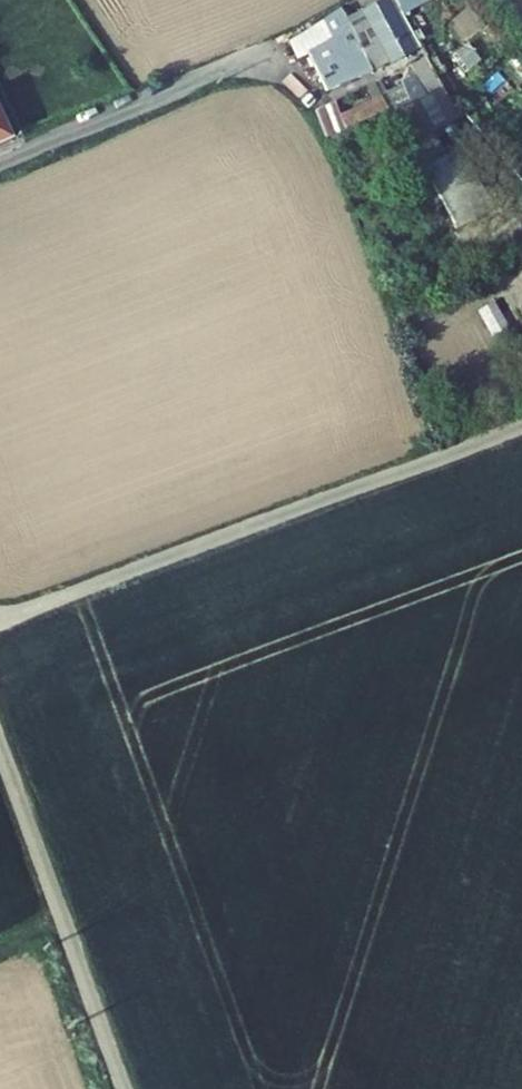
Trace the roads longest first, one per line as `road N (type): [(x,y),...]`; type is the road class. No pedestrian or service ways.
road 1 (unclassified): [(0,618),(521,429)]
road 2 (unclassified): [(0,746),(124,1088)]
road 3 (unclassified): [(0,161),(262,56)]

